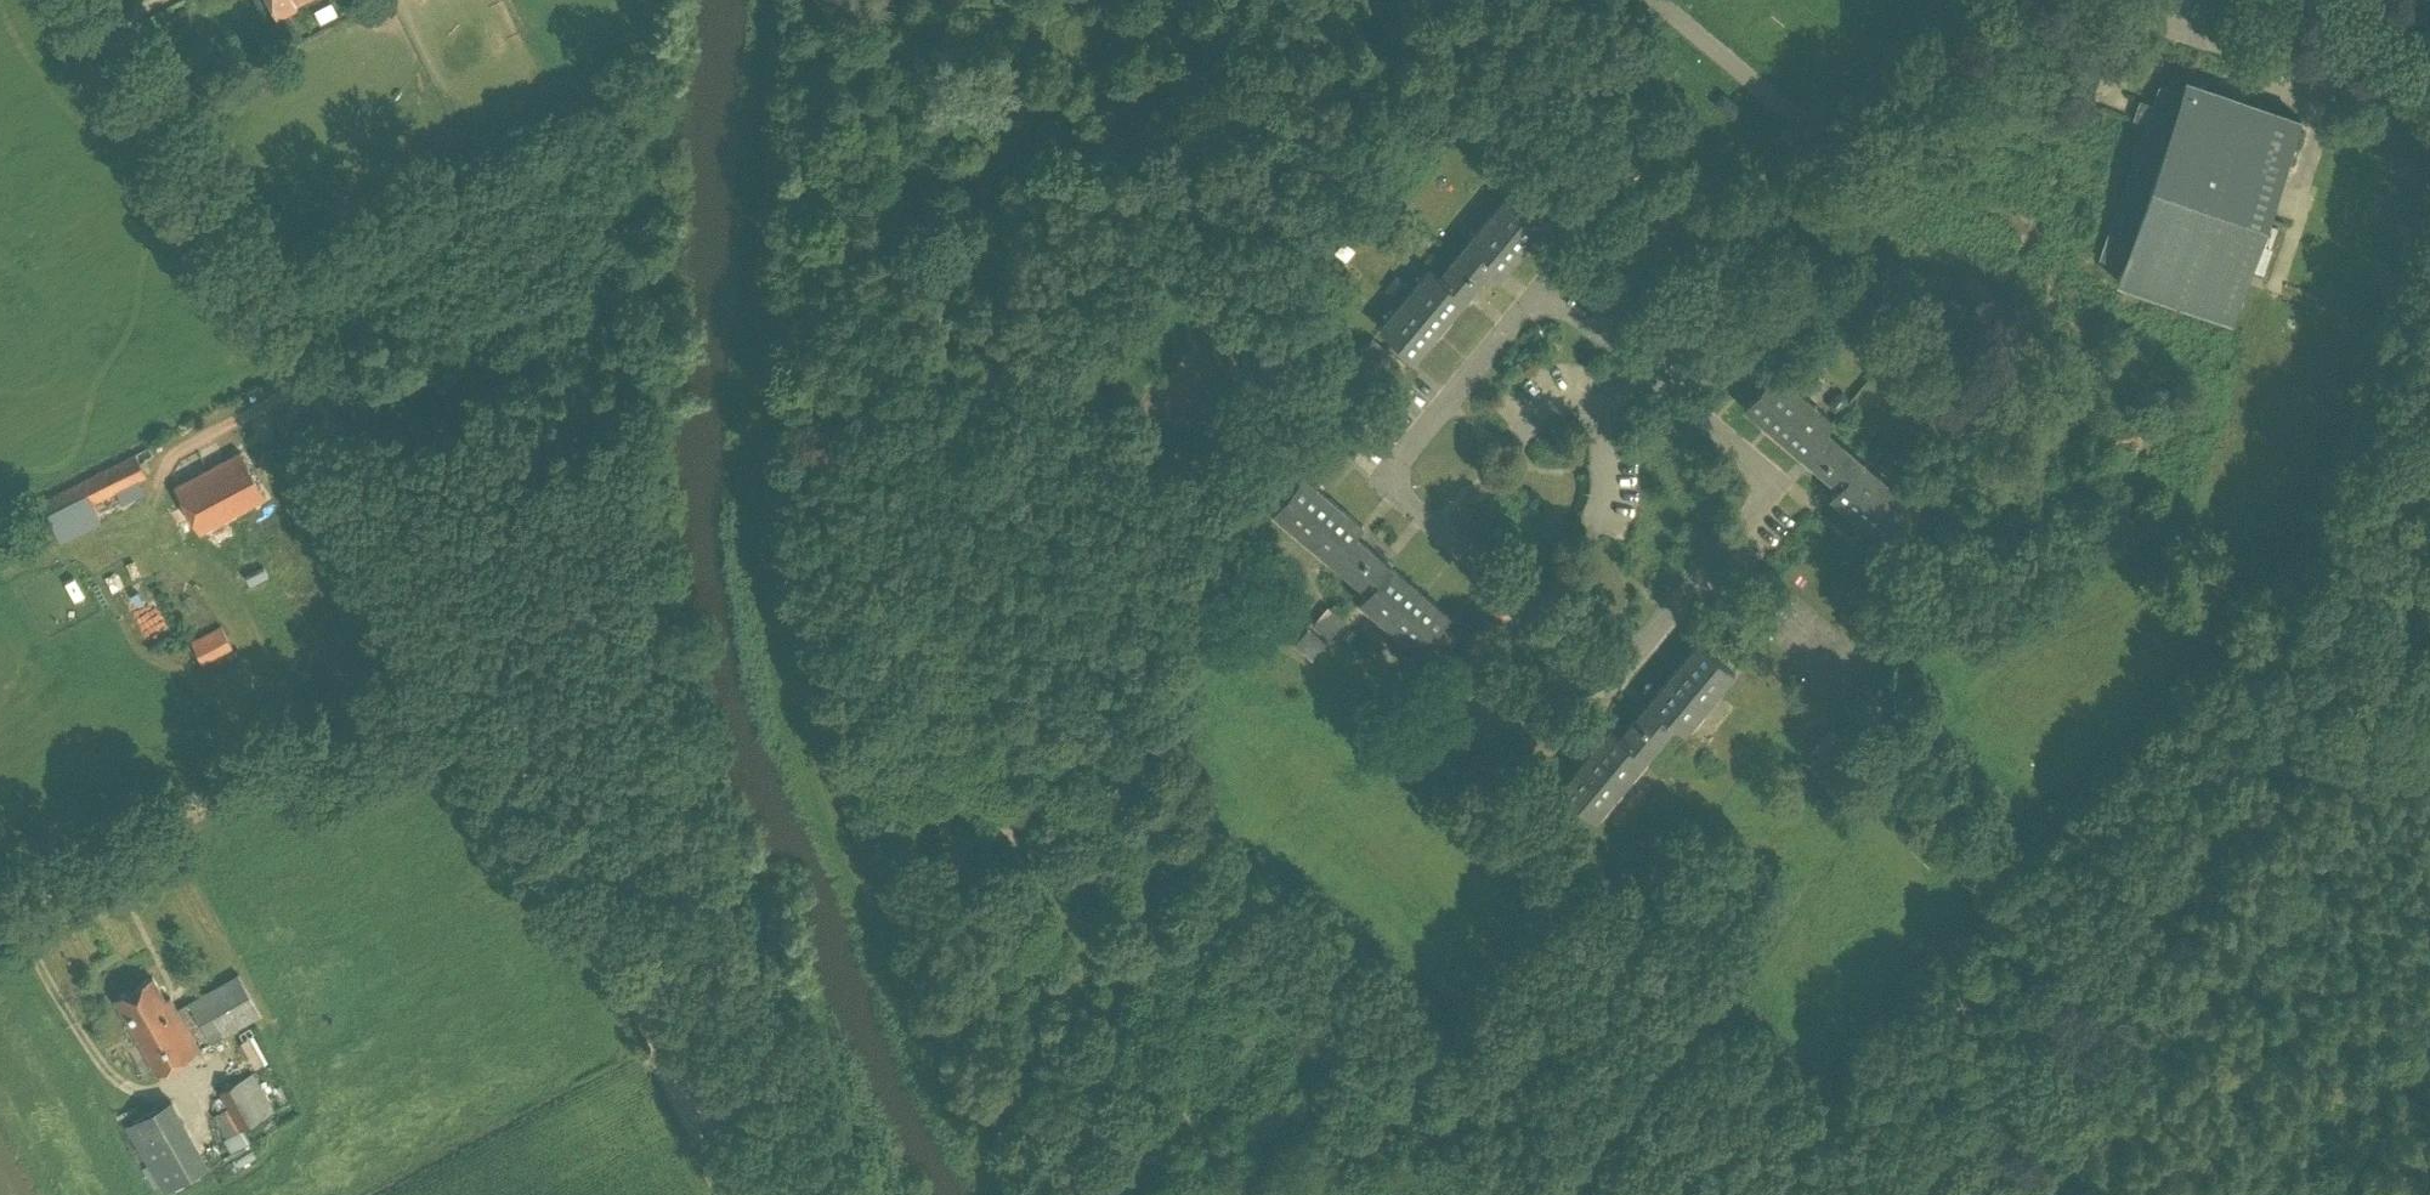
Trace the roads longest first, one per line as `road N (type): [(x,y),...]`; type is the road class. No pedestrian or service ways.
road 1 (unclassified): [(0,906),(113,843),(469,683),(82,0)]
road 2 (track): [(1015,1194),(829,805),(800,703),(782,548),(777,389),(791,0)]
road 3 (unclassified): [(1644,369),(1771,486),(1615,674),(1589,680),(1464,590),(1380,510),(1376,494),(1534,307),(1570,312)]
road 4 (track): [(469,683),(745,1194)]
road 5 (track): [(2317,649),(2429,315)]
road 6 (unclassified): [(1644,369),(1838,154)]
road 7 (unclassified): [(1838,154),(1665,0)]
road 8 (unclassified): [(1838,154),(1967,0)]

